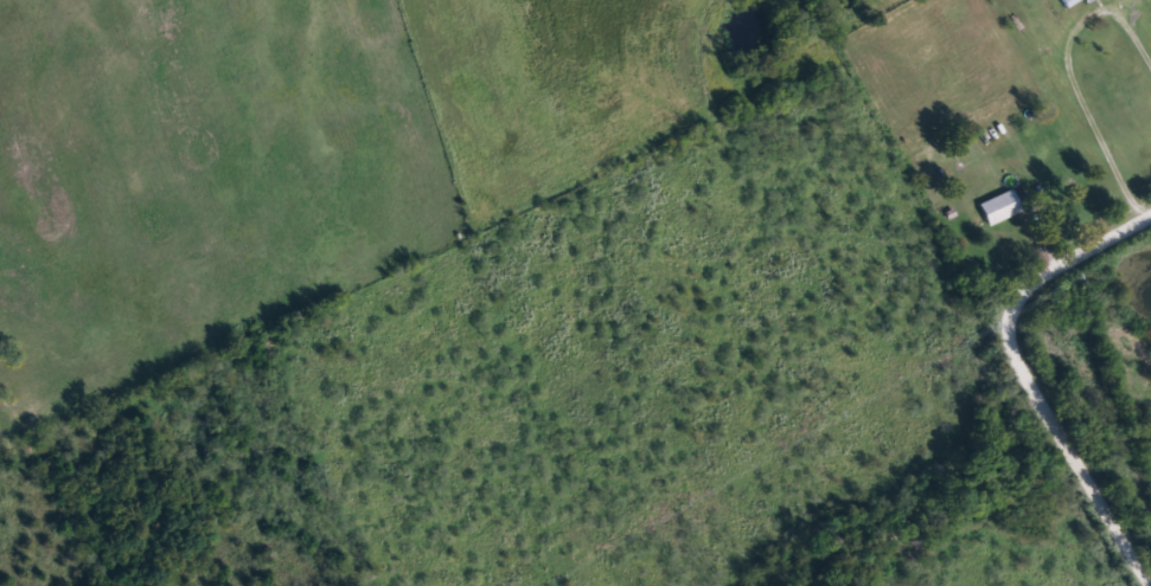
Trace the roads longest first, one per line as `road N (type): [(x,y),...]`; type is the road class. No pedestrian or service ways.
road 1 (residential): [(1126,585),(997,359),(996,343),(1003,320),(1060,262),(1150,208)]

